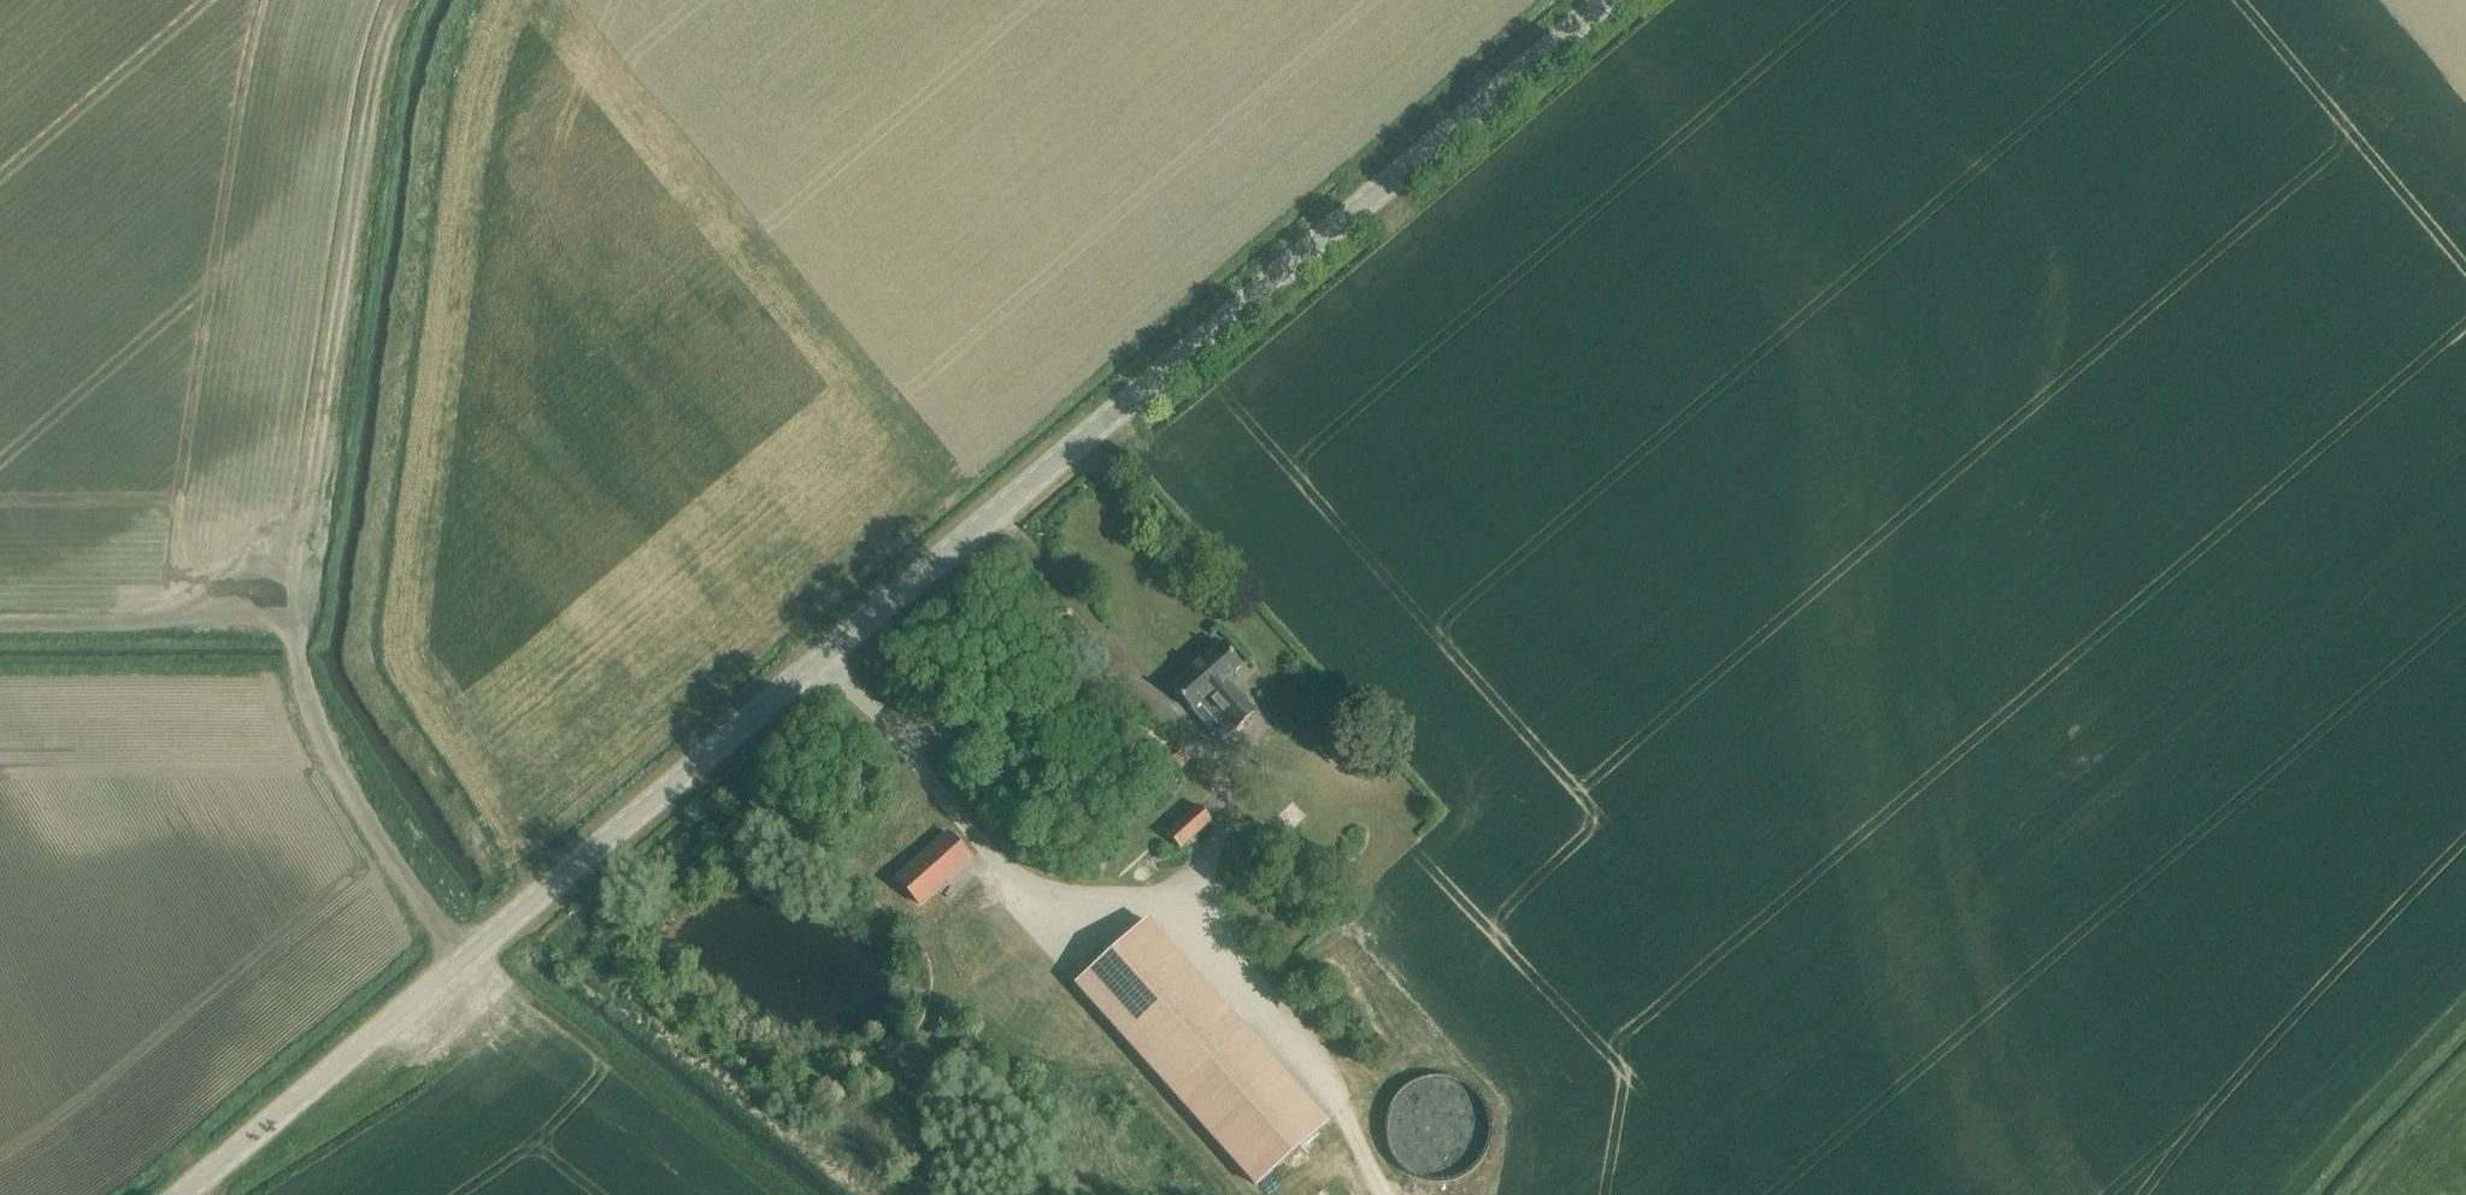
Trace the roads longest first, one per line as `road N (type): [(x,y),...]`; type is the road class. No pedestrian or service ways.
road 1 (unclassified): [(185,1194),(1610,0)]

